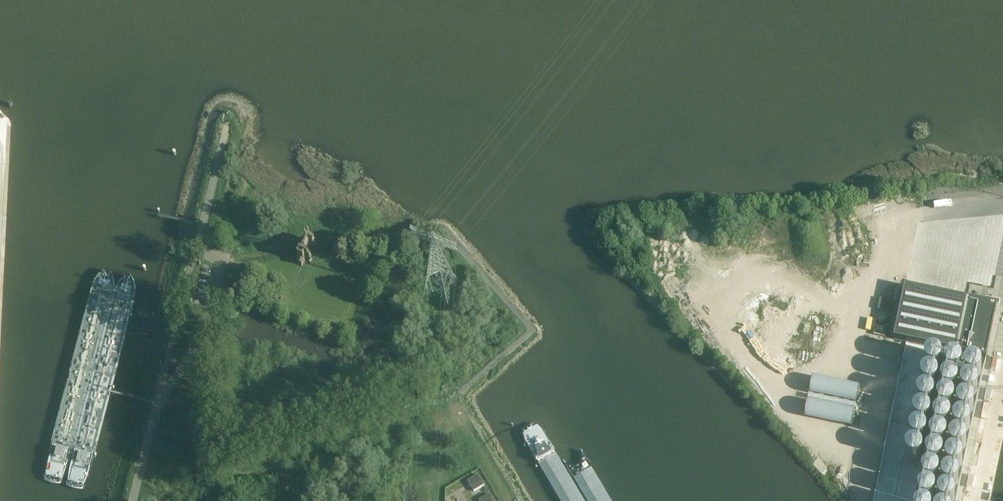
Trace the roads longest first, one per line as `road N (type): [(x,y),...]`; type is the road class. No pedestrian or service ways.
road 1 (unclassified): [(134,500),(227,126)]
road 2 (unclassified): [(1002,206),(845,244)]

